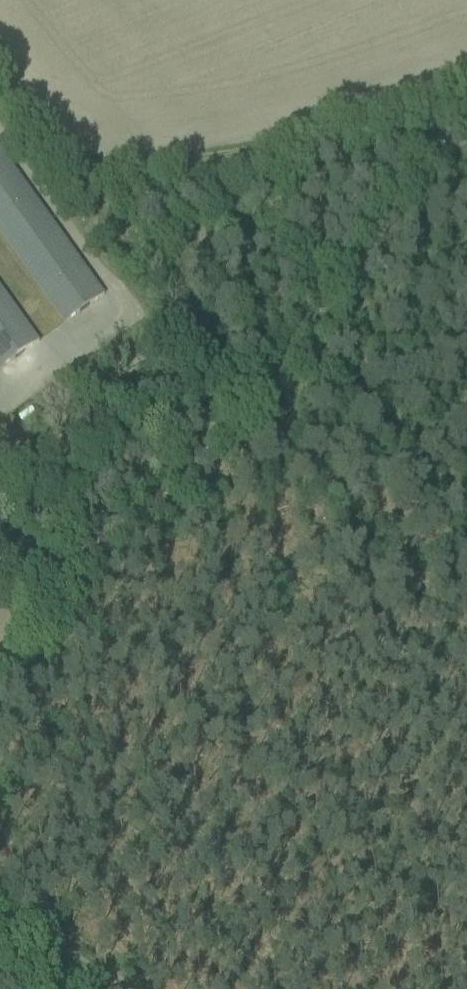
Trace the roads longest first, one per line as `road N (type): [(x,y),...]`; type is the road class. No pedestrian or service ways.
road 1 (track): [(466,110),(183,478),(35,617)]
road 2 (track): [(466,81),(325,129),(98,175),(0,64)]
road 3 (track): [(0,913),(126,988)]

